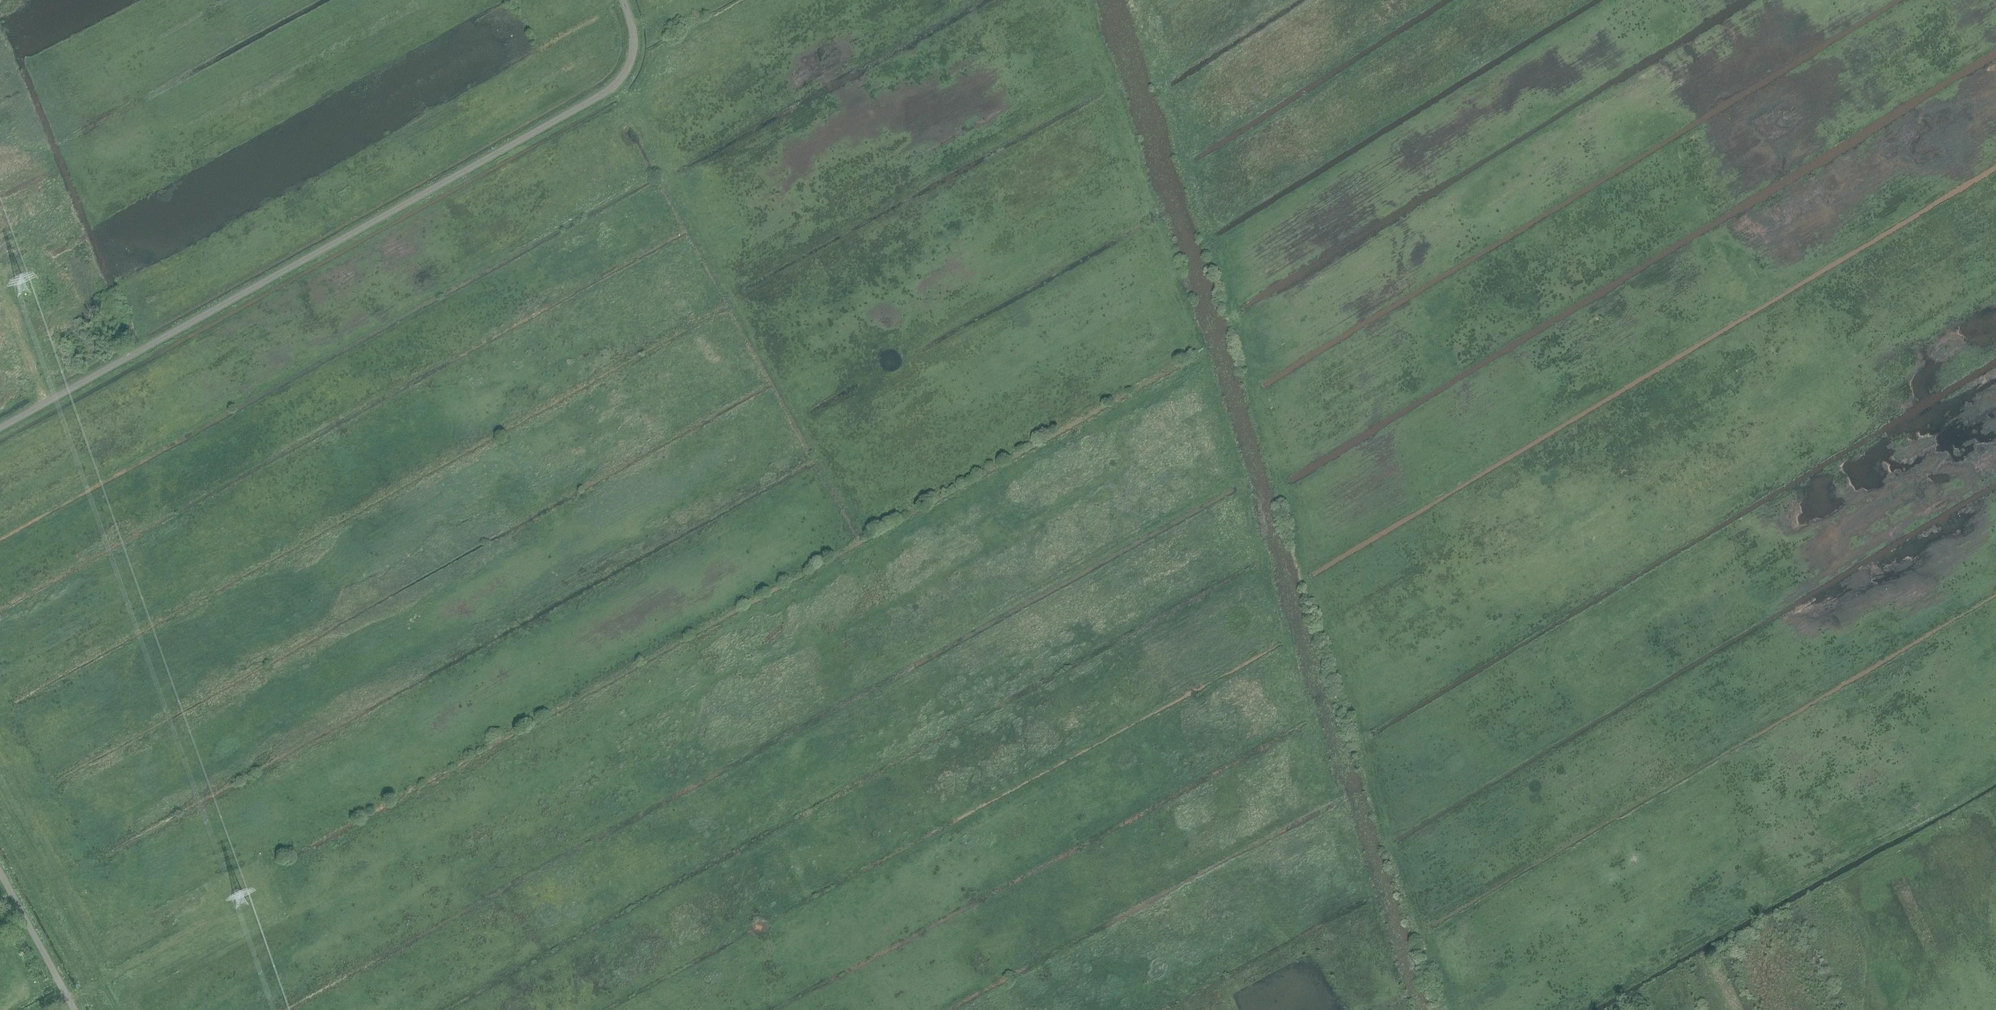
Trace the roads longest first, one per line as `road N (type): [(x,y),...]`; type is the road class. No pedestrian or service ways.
road 1 (unclassified): [(0,427),(604,92),(630,62),(623,0)]
road 2 (track): [(121,1009),(0,784)]
road 3 (unclassified): [(74,1009),(0,873)]

